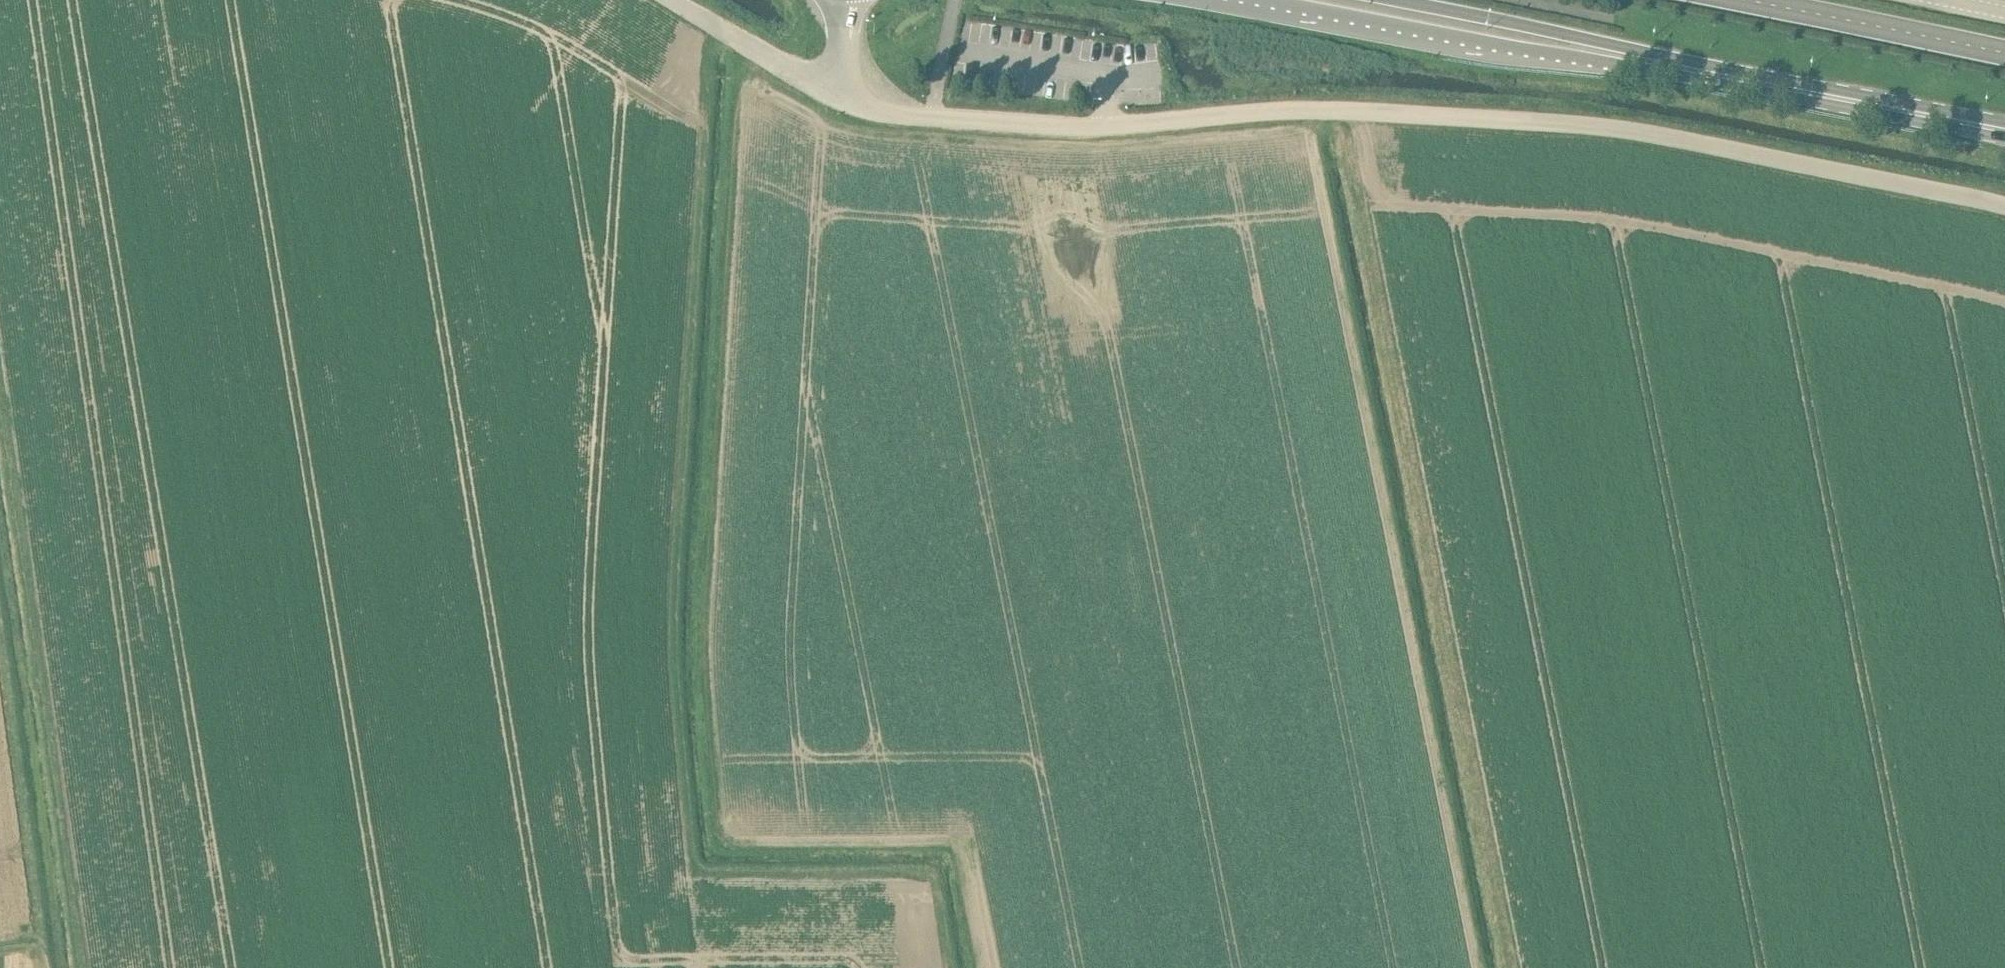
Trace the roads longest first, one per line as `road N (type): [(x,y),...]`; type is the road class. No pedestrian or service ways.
road 1 (track): [(951,967),(935,872),(695,869),(676,610),(714,27)]
road 2 (unclassified): [(1173,123),(1318,111),(1597,127),(2004,206)]
road 3 (track): [(0,416),(77,967)]
road 4 (primary): [(1264,0),(1714,75)]
road 5 (unclassified): [(1173,123),(1083,131),(930,121),(837,99)]
road 6 (primary): [(1714,75),(1642,52),(1393,0)]
road 7 (primary): [(2004,132),(1714,75)]
road 8 (unclassified): [(670,0),(837,99)]

